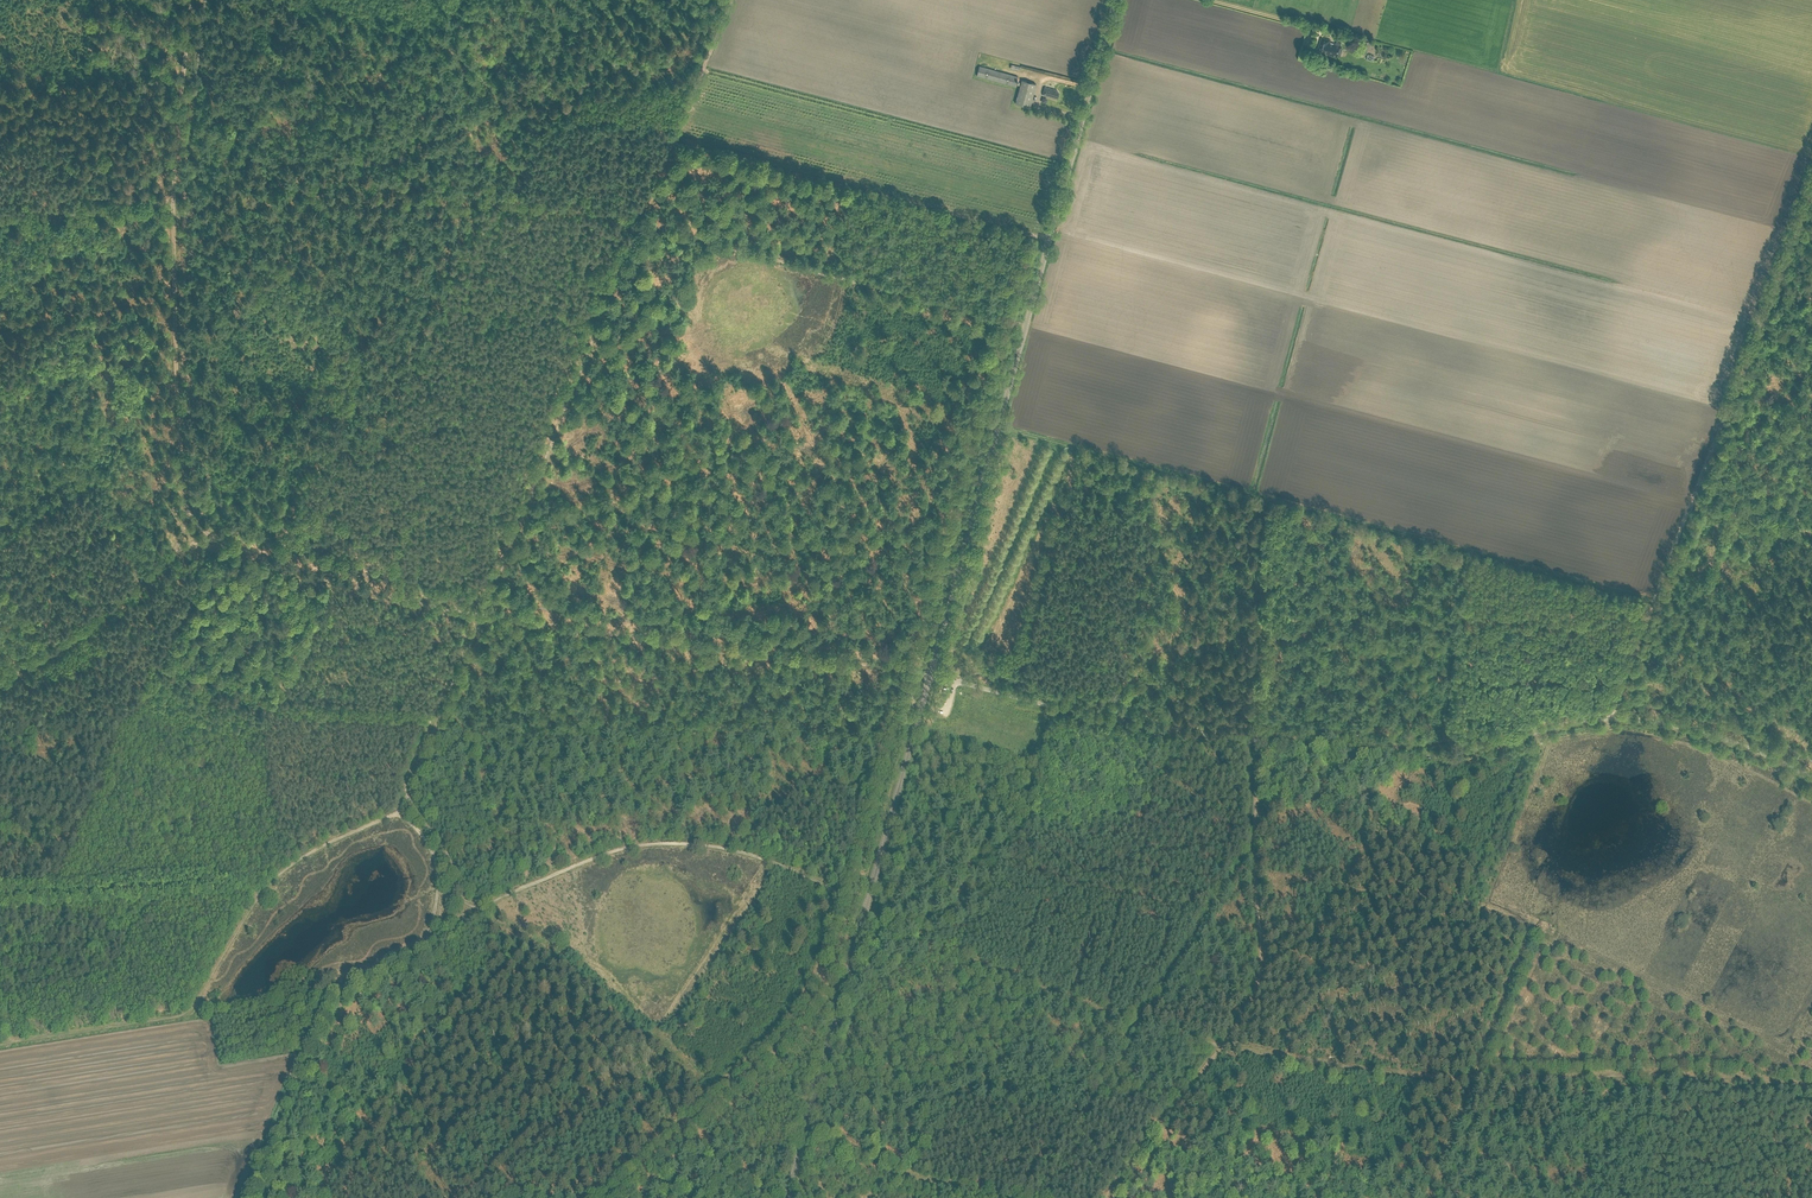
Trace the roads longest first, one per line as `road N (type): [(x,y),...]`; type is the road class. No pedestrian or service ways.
road 1 (track): [(0,218),(251,200),(545,204),(596,210),(1026,326)]
road 2 (unclassified): [(1811,776),(1746,745),(1633,718),(1580,720),(1442,755),(1382,759),(1150,726),(930,674)]
road 3 (tertiary): [(930,674),(1115,0)]
road 4 (track): [(728,0),(490,601)]
road 5 (track): [(1811,1089),(1707,1076),(1454,1078),(1221,1046)]
road 6 (track): [(216,539),(198,526),(185,500),(176,376),(173,203),(191,0)]
road 7 (tertiary): [(787,1197),(930,674)]
road 8 (track): [(482,615),(322,579),(216,539),(187,546),(144,587),(0,686)]
road 9 (track): [(400,815),(332,842),(278,877),(184,1014),(9,1044)]
road 10 (track): [(439,888),(479,908),(604,854),(692,844),(762,859),(845,897)]
road 11 (track): [(908,669),(482,615)]
road 12 (track): [(597,1197),(796,1013),(845,897)]
road 13 (track): [(1811,189),(1693,503)]
road 14 (track): [(247,1197),(325,1000),(410,949)]
road 15 (track): [(1221,1046),(1136,1022),(930,938)]
road 16 (track): [(935,568),(1004,320)]
road 17 (track): [(845,897),(908,669)]
road 18 (track): [(156,577),(118,514),(29,418),(0,407)]
road 19 (track): [(482,615),(400,815)]
road 20 (track): [(801,1146),(991,1197)]
road 21 (track): [(1221,1046),(1262,969),(1257,866)]
road 22 (track): [(1459,1124),(1526,949)]
road 23 (track): [(1112,1197),(1221,1046)]
road 24 (track): [(1257,866),(1261,728)]
road 25 (track): [(1693,503),(1811,534)]
road 26 (track): [(1654,604),(1612,717)]

